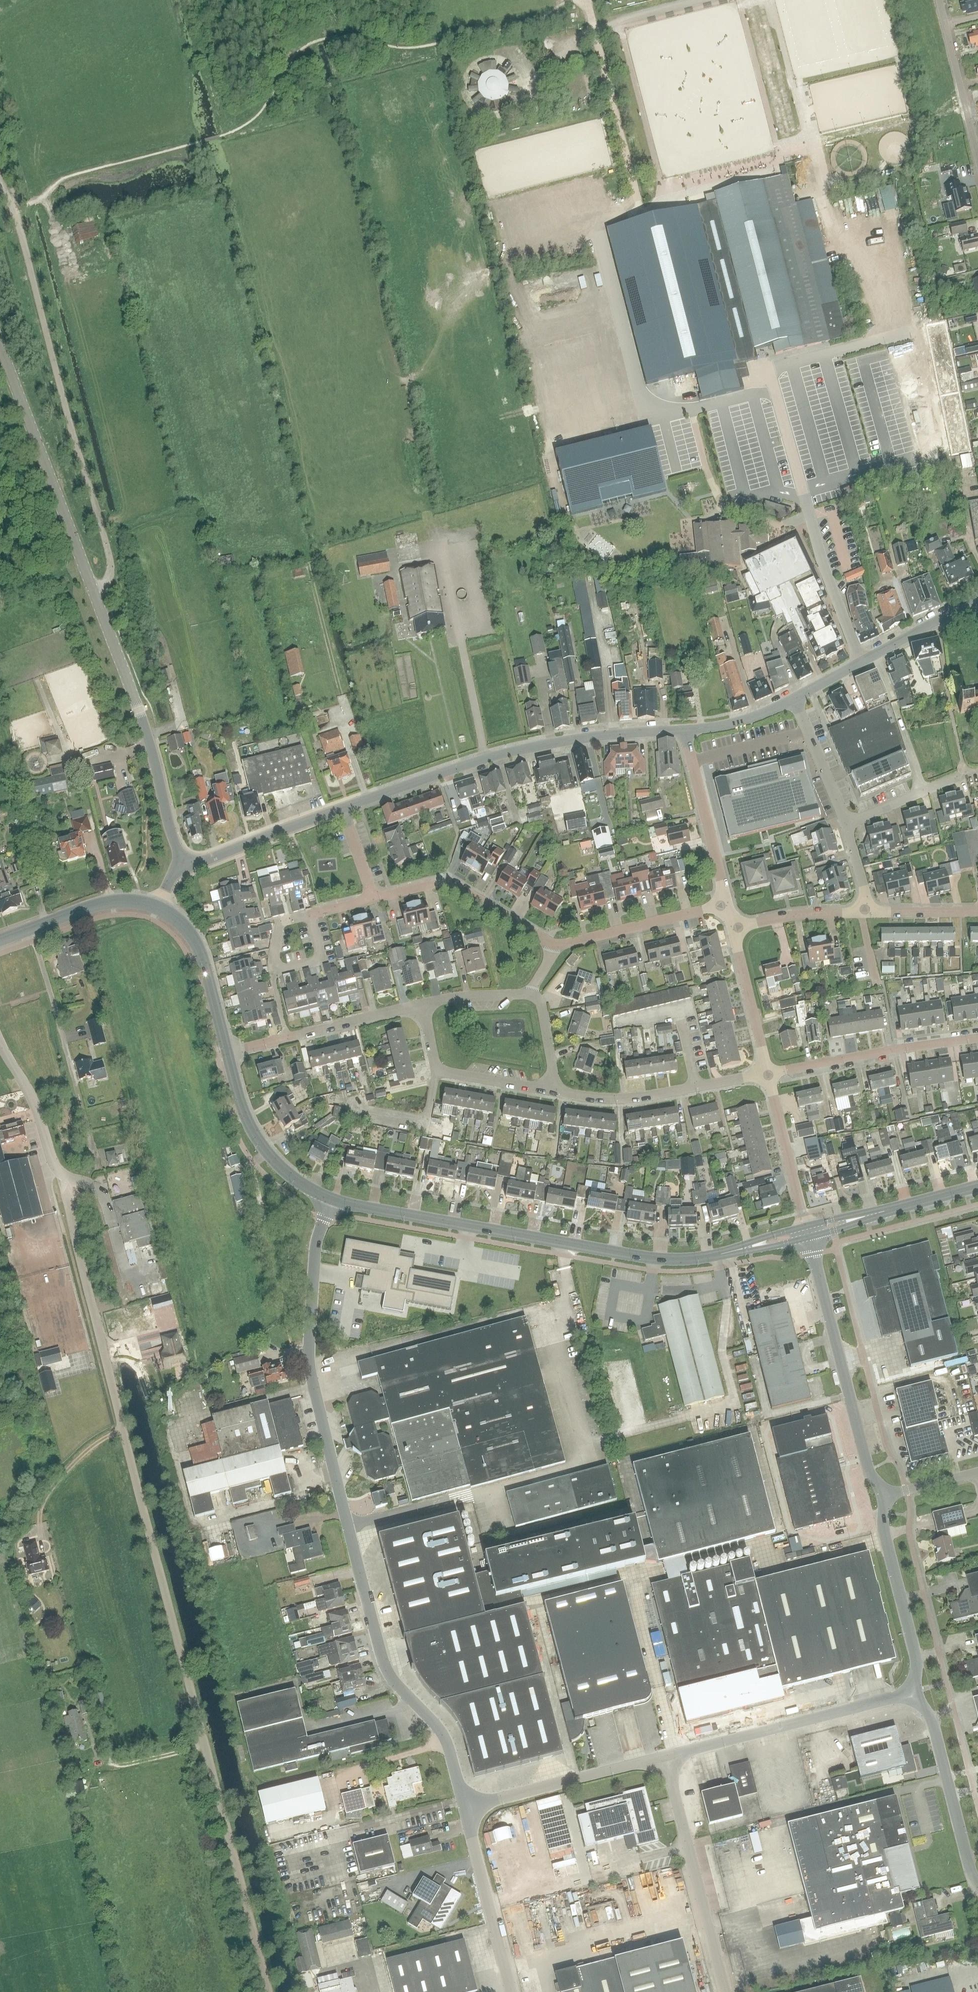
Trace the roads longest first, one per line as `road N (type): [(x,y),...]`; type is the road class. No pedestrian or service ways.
road 1 (unclassified): [(270,1991),(59,1172),(0,1041)]
road 2 (unclassified): [(184,864),(139,710),(0,343)]
road 3 (unclassified): [(418,1705),(378,1648),(312,1379),(315,1256),(331,1200)]
road 4 (tertiary): [(331,1200),(656,1259),(719,1255),(809,1232)]
road 5 (track): [(96,590),(112,569),(14,208),(0,184)]
road 6 (tertiary): [(342,809),(522,749),(685,730)]
road 7 (unclassified): [(883,1497),(869,1469),(809,1232)]
road 8 (unclassified): [(665,1757),(914,1693)]
road 9 (track): [(307,561),(345,711),(341,723),(367,799)]
road 10 (unclassified): [(725,1991),(665,1757)]
road 11 (residential): [(551,1090),(637,1098),(767,1074)]
road 12 (unclassified): [(767,1074),(977,1038)]
road 13 (tertiary): [(794,700),(977,597)]
road 14 (unclassified): [(288,1037),(273,972),(281,926),(373,898)]
road 15 (unclassified): [(463,1808),(665,1757)]
road 16 (unclassified): [(977,1883),(930,1717),(914,1693)]
road 17 (unclassified): [(555,946),(450,884),(373,898)]
road 18 (unclassified): [(914,1693),(918,1667),(883,1497)]
road 19 (tertiary): [(227,1053),(257,1140),(291,1179),(331,1200)]
road 20 (unclassified): [(510,1991),(463,1808)]
road 21 (residential): [(422,1004),(437,1069),(551,1090)]
road 22 (unclassified): [(727,905),(685,730)]
road 23 (unclassified): [(727,905),(555,946)]
road 24 (tertiary): [(809,1232),(977,1186)]
road 25 (unclassified): [(977,165),(939,0)]
road 26 (tertiary): [(184,864),(342,809)]
road 27 (tertiary): [(159,907),(185,926),(204,959),(227,1053)]
road 28 (tertiary): [(0,941),(93,905),(159,907)]
road 29 (residential): [(767,1074),(809,1232)]
road 30 (unclassified): [(767,1074),(733,929)]
road 31 (residential): [(422,1004),(288,1037)]
road 32 (unclassified): [(845,824),(794,700)]
road 33 (unclassified): [(863,911),(733,929)]
road 34 (unclassified): [(845,824),(959,776)]

